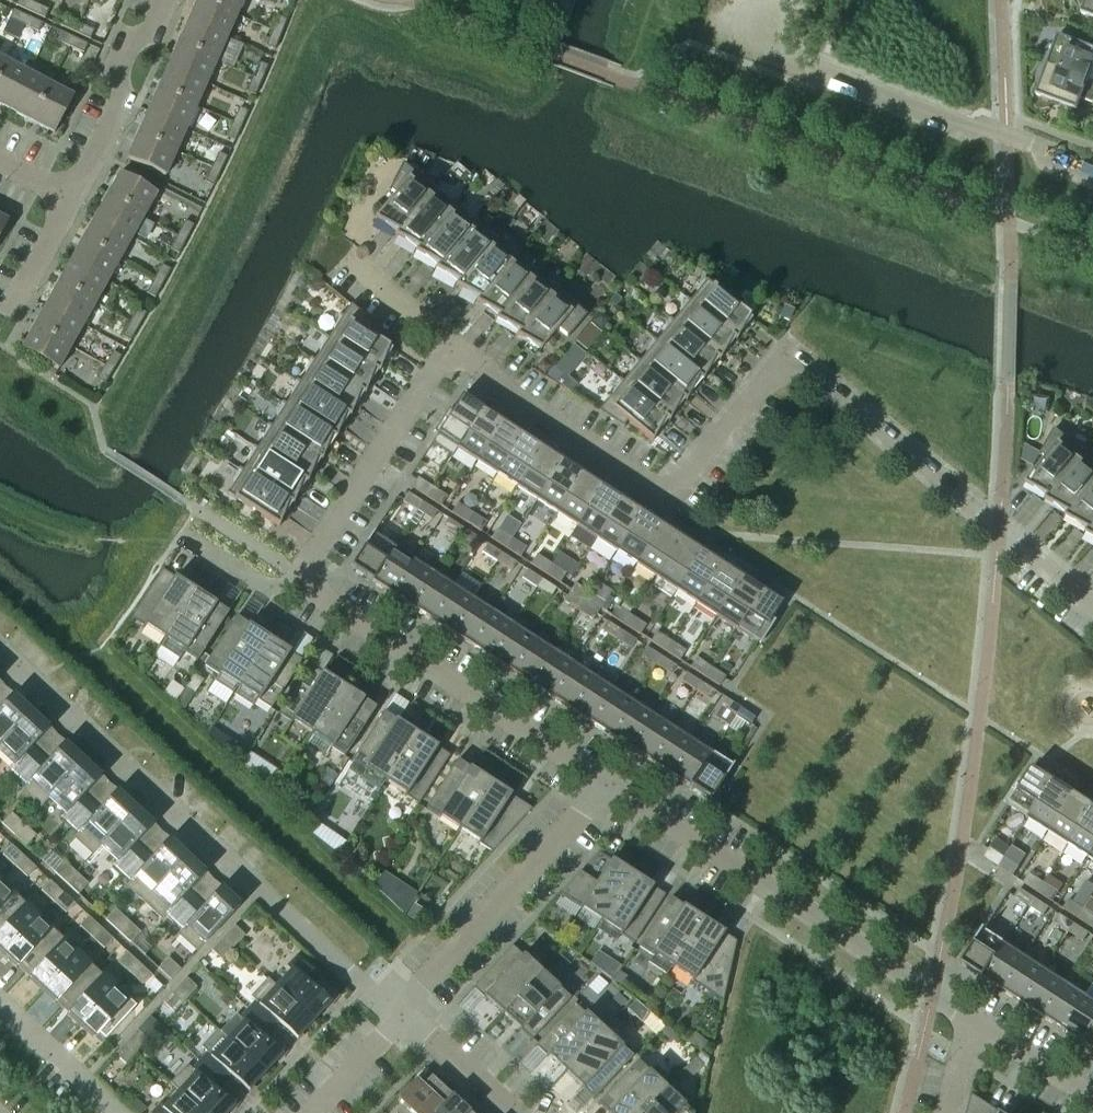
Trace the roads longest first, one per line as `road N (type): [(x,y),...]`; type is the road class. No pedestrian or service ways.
road 1 (residential): [(1092,610),(799,363),(672,507),(464,347)]
road 2 (residential): [(603,783),(302,582),(464,347)]
road 3 (residential): [(408,1015),(0,652)]
road 4 (residential): [(971,1026),(603,783)]
road 5 (residential): [(408,1015),(423,986),(603,783)]
road 6 (residential): [(72,198),(118,105),(113,73),(120,58),(129,41),(152,32),(166,0)]
road 7 (residential): [(113,1112),(0,1006)]
road 8 (residential): [(1092,1103),(971,1026)]
road 9 (residential): [(512,1112),(408,1015)]
road 10 (residential): [(316,1112),(408,1015)]
road 11 (residential): [(8,315),(72,198)]
road 12 (residential): [(464,347),(360,268)]

